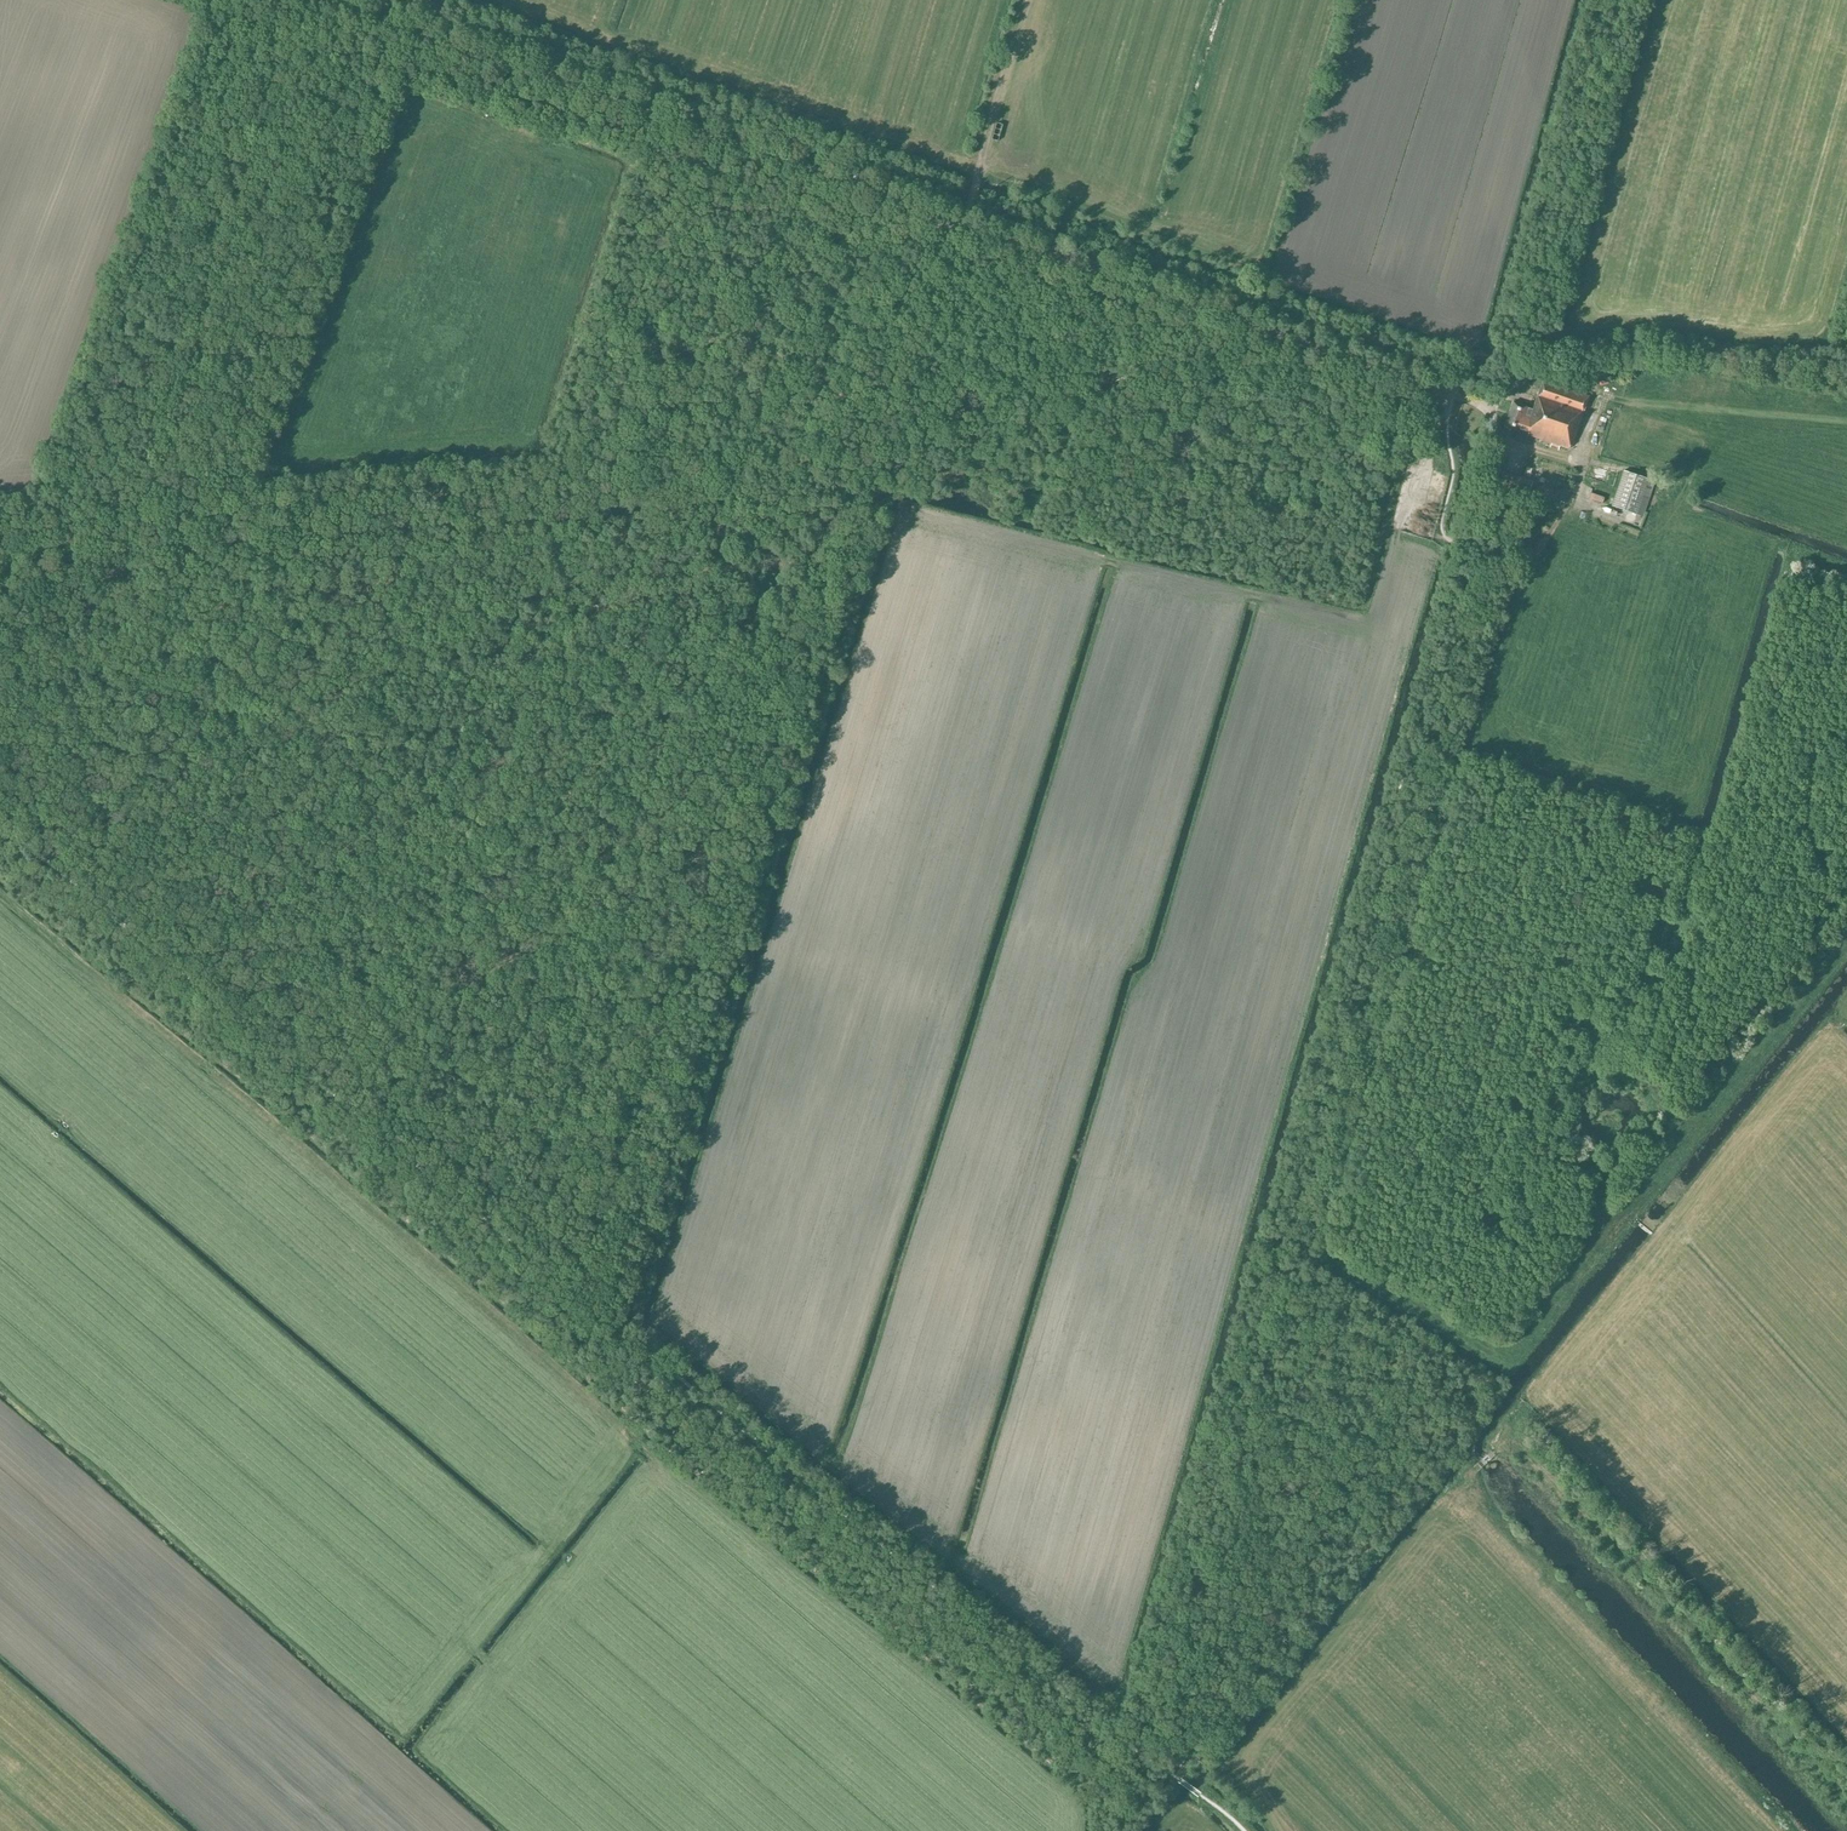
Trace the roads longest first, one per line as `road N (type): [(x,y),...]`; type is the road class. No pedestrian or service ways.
road 1 (unclassified): [(1454,398),(311,0)]

